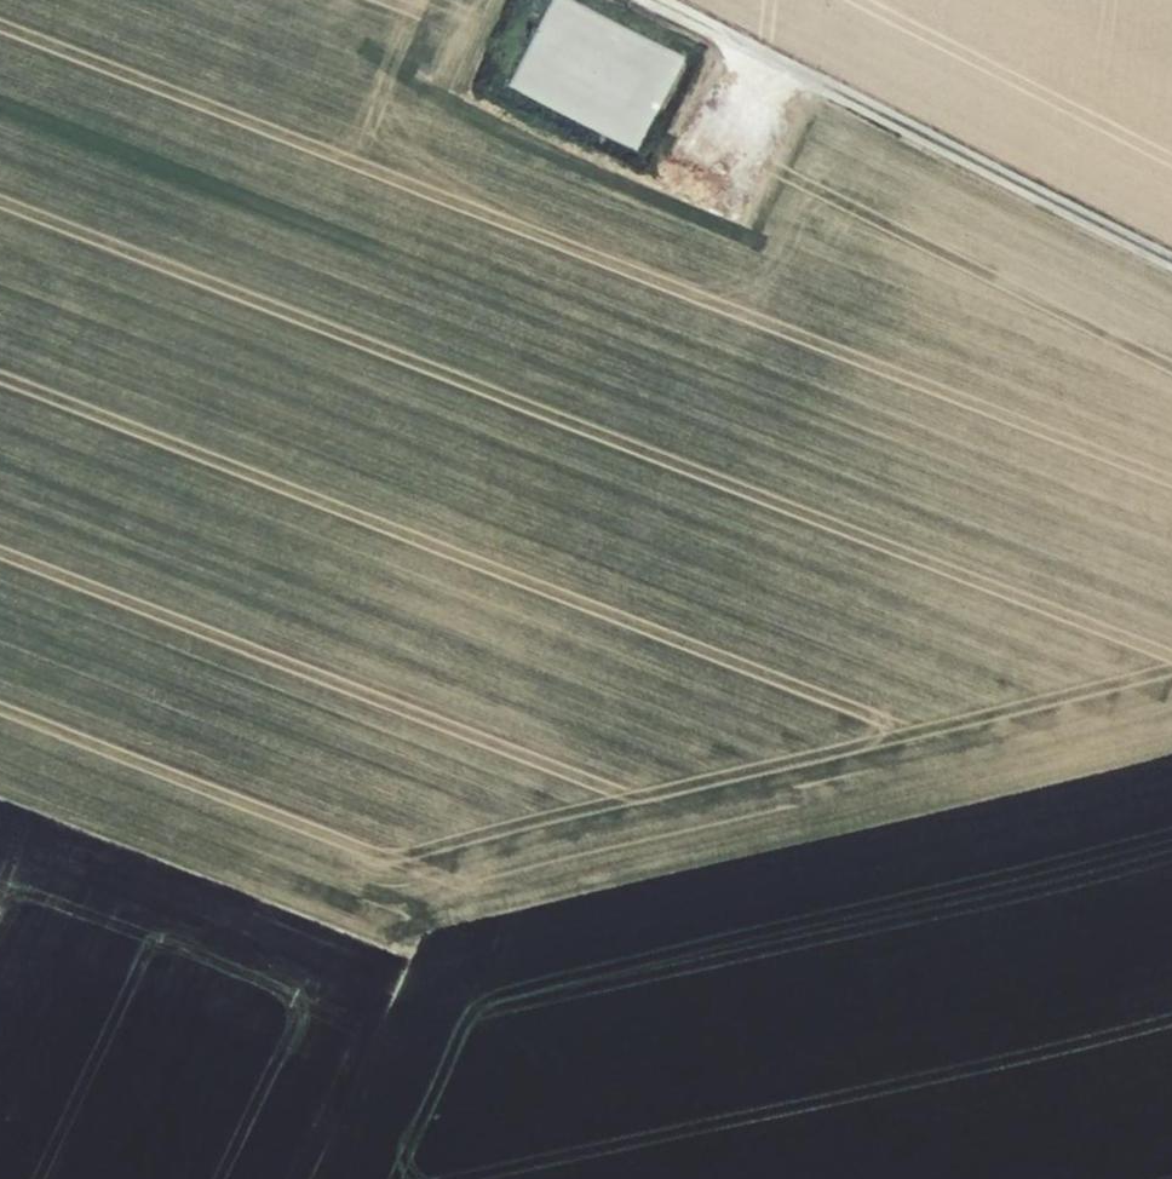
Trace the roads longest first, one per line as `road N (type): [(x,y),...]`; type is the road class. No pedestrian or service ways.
road 1 (track): [(1171,263),(637,0)]

